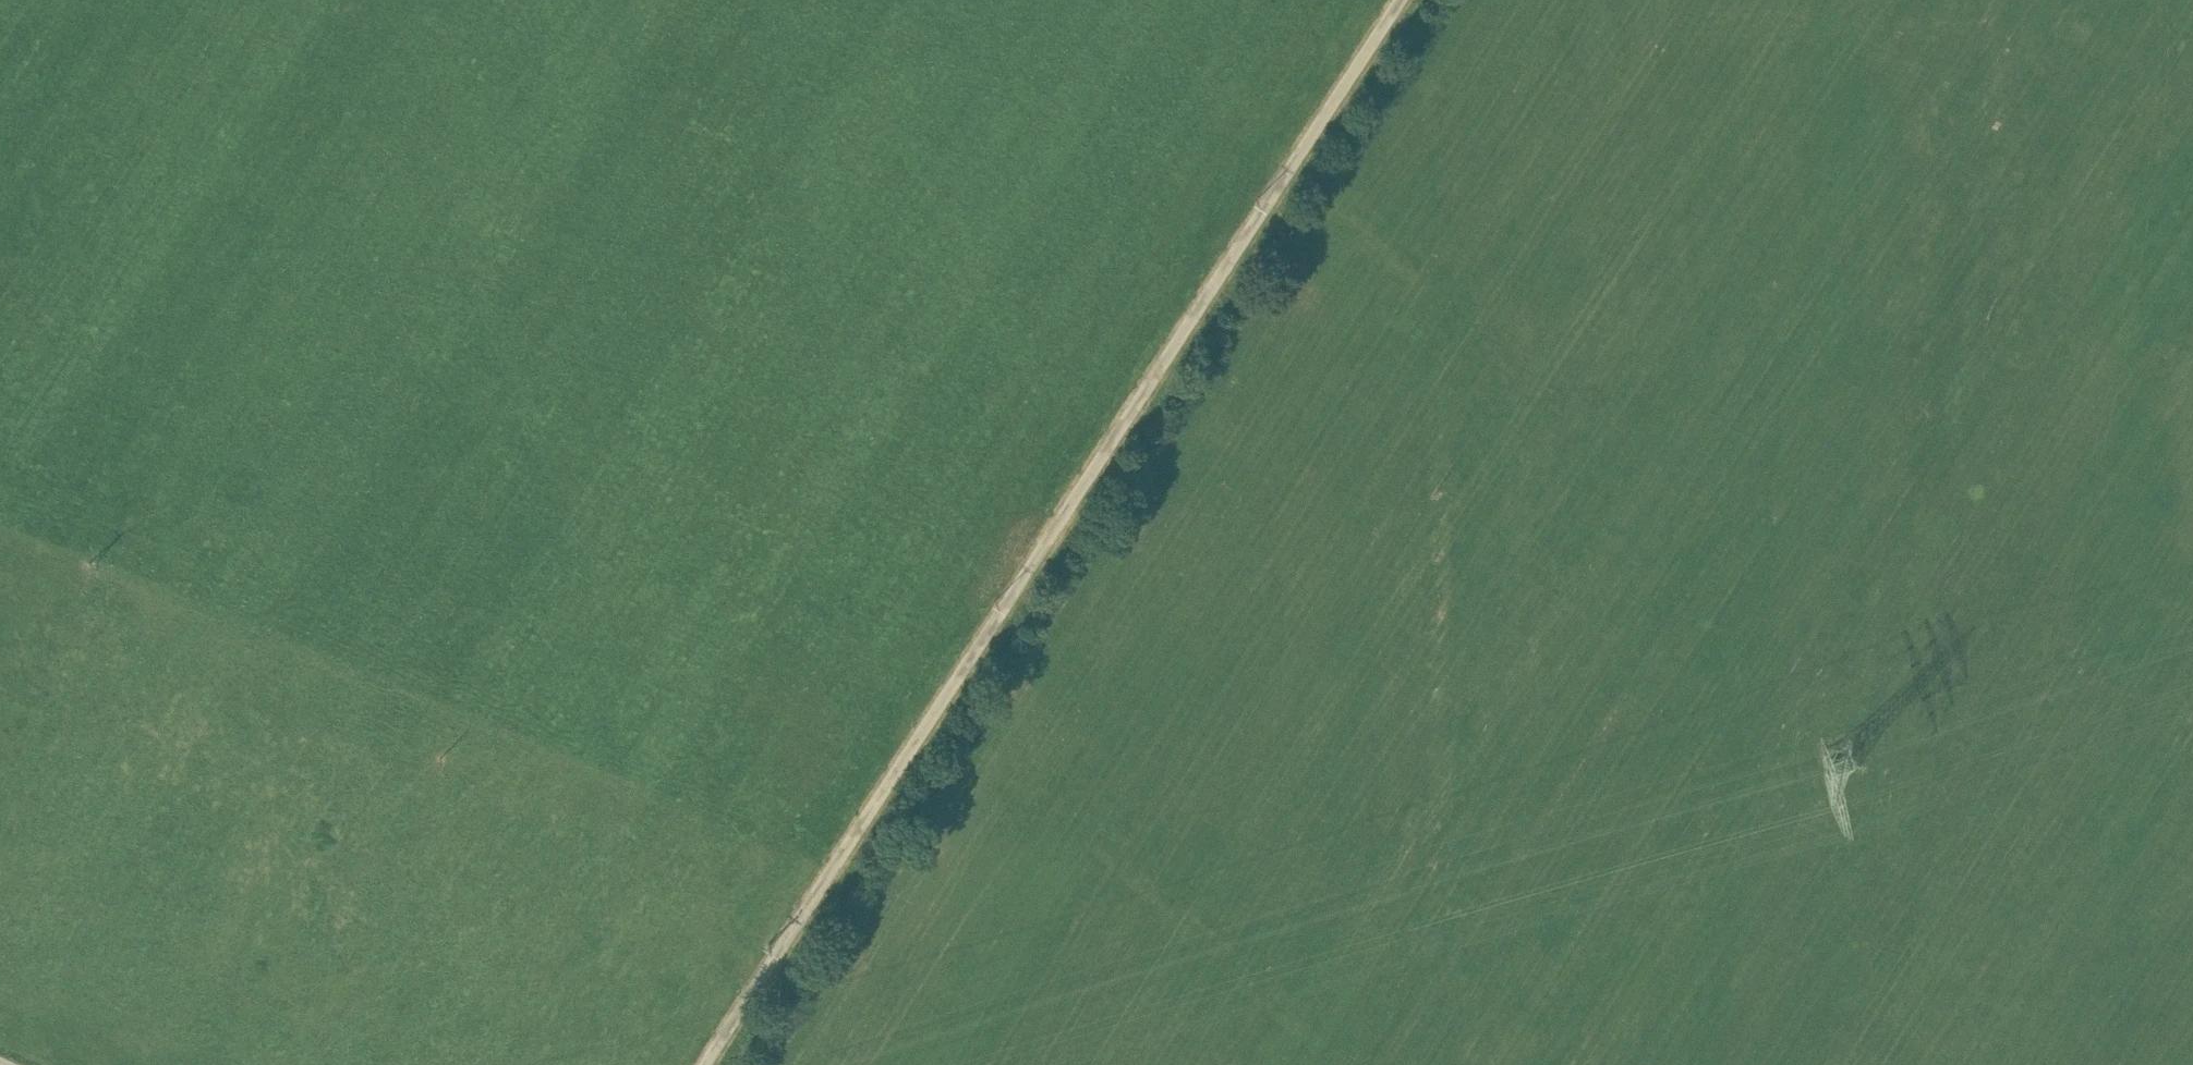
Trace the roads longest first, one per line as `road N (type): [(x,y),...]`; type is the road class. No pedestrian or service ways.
road 1 (unclassified): [(704,1064),(1402,0)]

